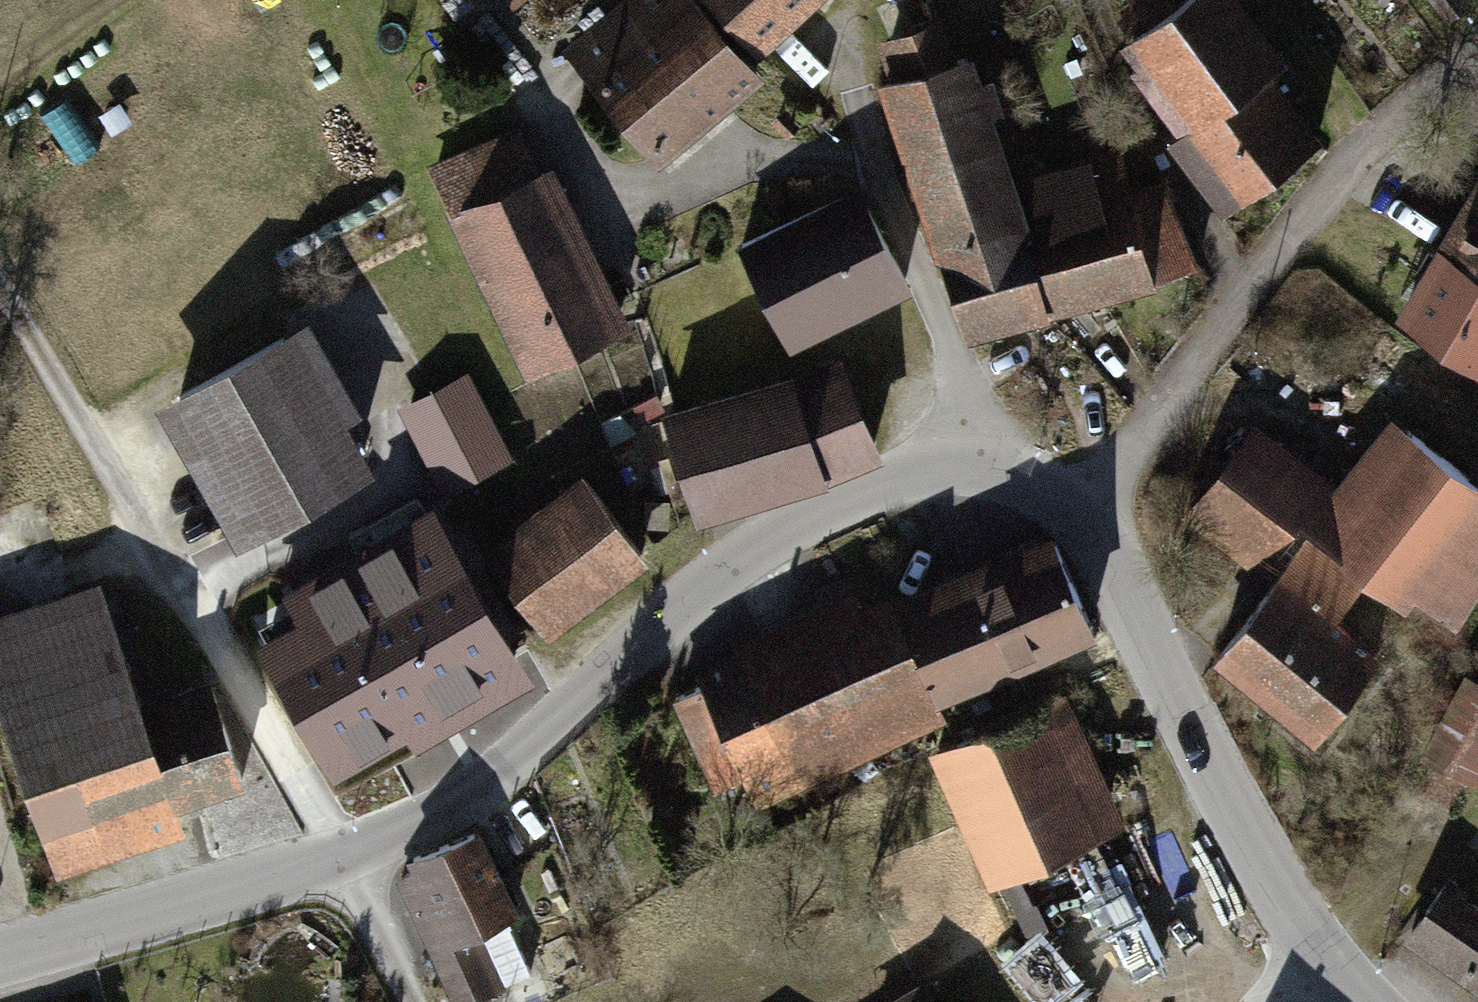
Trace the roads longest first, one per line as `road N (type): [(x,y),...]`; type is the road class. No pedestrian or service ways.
road 1 (residential): [(340,855),(432,816),(487,780),(698,590),(760,545),(906,478),(971,466)]
road 2 (residential): [(0,283),(340,855)]
road 3 (residential): [(1078,521),(1360,153),(1477,44)]
road 4 (residential): [(599,197),(785,158),(833,156),(876,169),(952,348),(971,466)]
road 5 (residential): [(1078,521),(1255,854),(1317,953)]
road 6 (residential): [(0,958),(340,855)]
road 7 (residential): [(340,855),(413,1001)]
road 8 (track): [(0,78),(111,0)]
road 9 (residential): [(971,466),(1023,478),(1078,521)]

